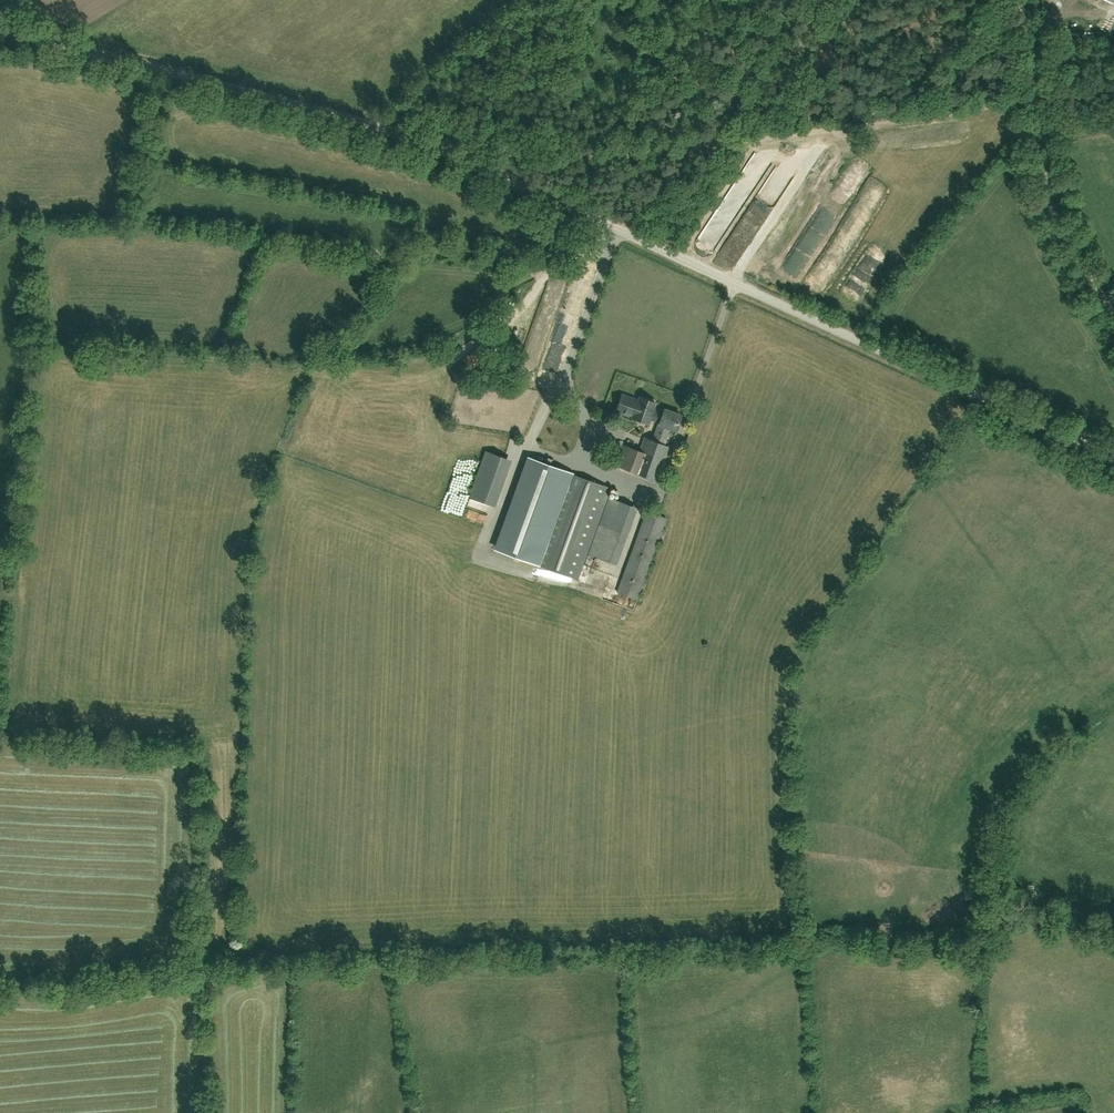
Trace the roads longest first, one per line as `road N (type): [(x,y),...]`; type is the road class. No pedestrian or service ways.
road 1 (unclassified): [(1113,457),(459,157),(366,122),(0,27)]
road 2 (track): [(695,151),(1038,99)]
road 3 (track): [(1113,316),(1066,226),(1038,99)]
road 4 (track): [(519,183),(532,169),(695,151)]
road 5 (track): [(790,0),(695,151)]

